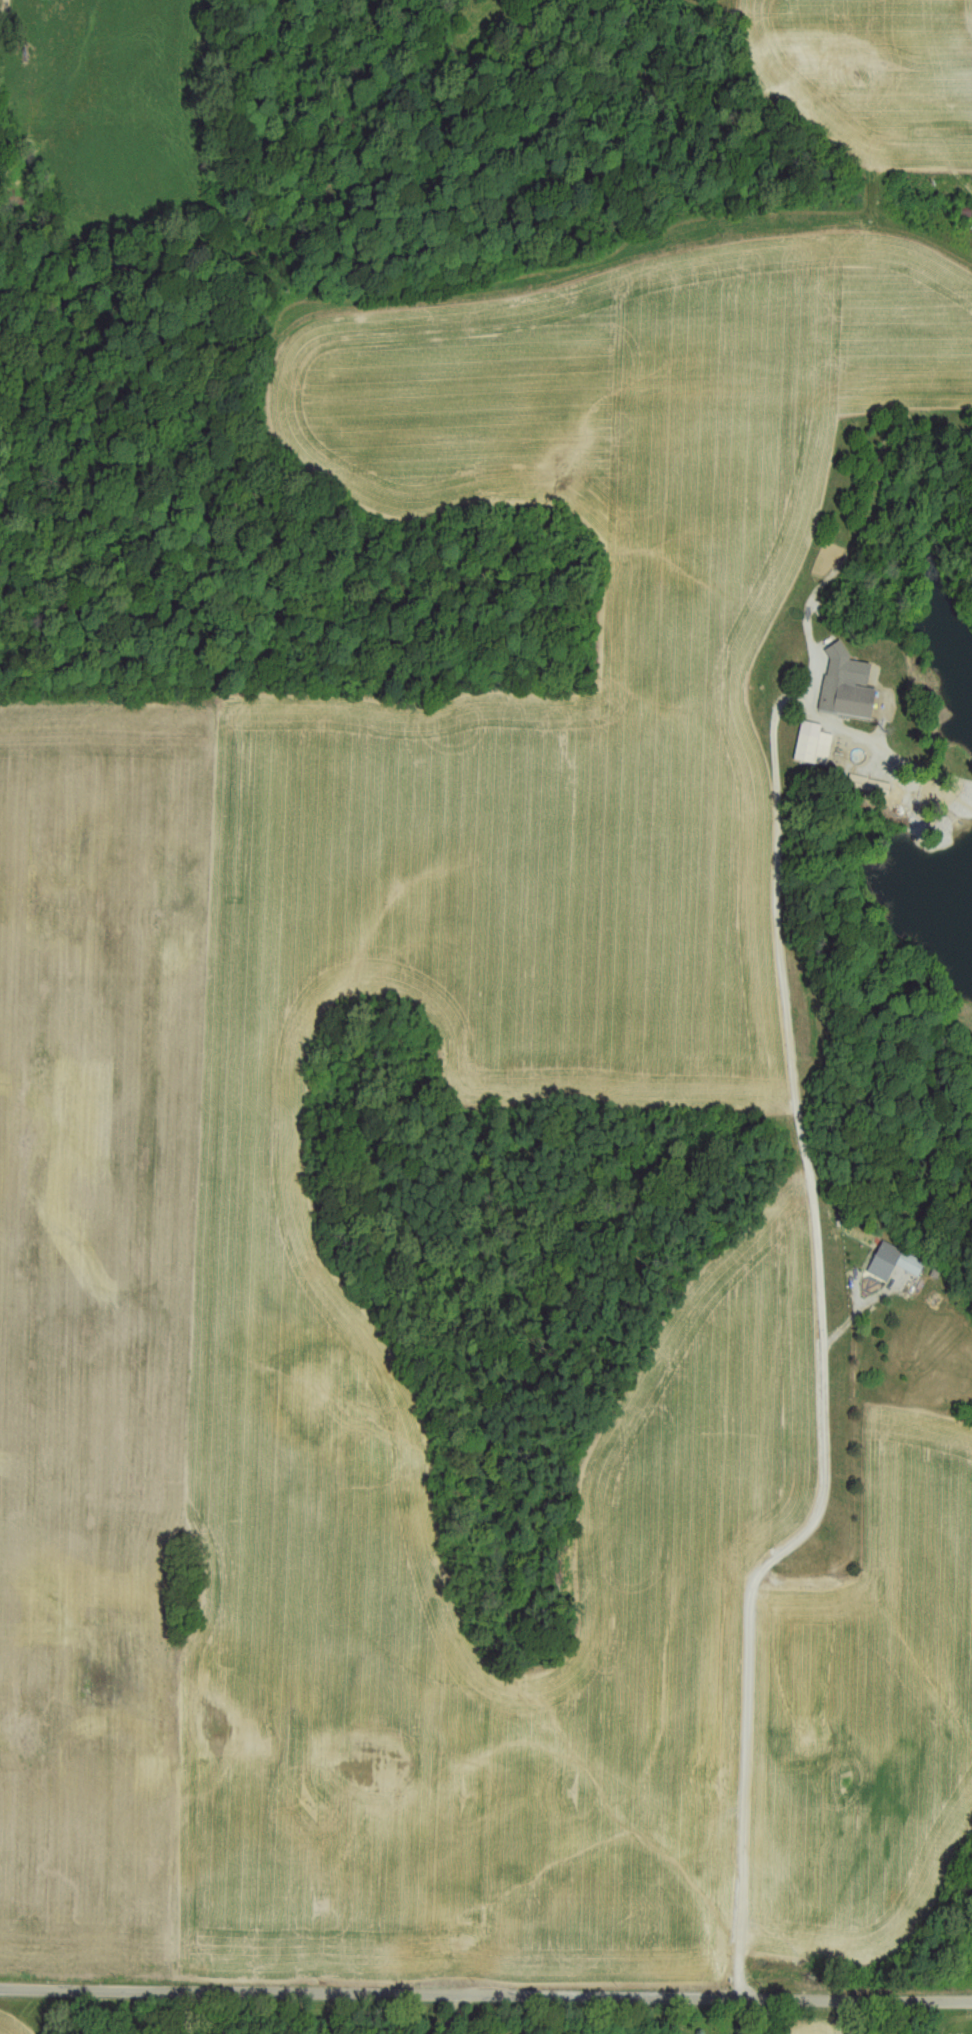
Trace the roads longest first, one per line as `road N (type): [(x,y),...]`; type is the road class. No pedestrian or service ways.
road 1 (residential): [(0,1989),(971,2001)]

